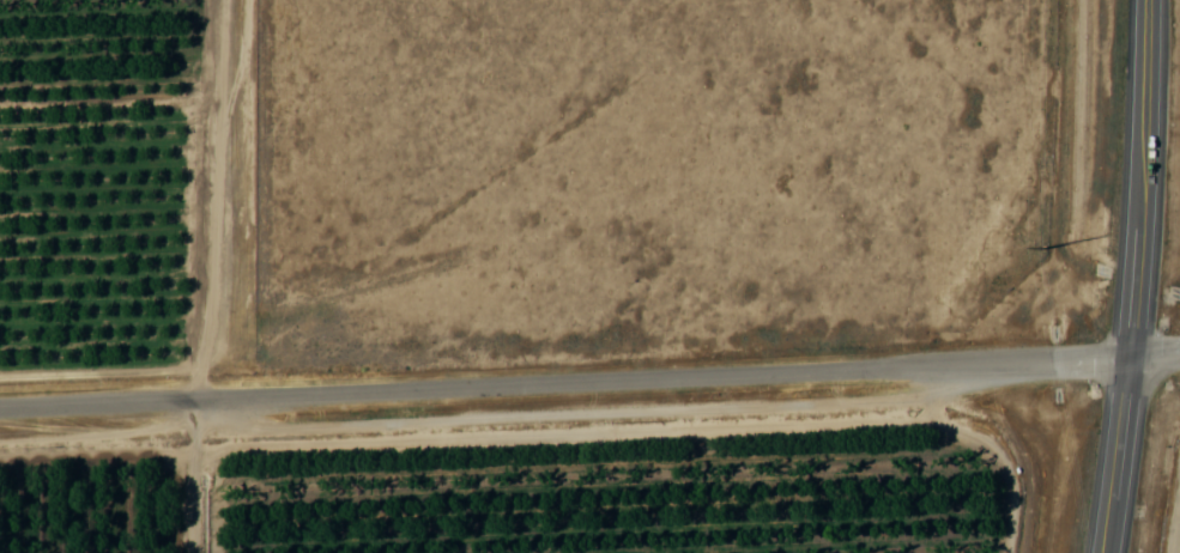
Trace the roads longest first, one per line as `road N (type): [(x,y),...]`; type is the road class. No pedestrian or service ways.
road 1 (tertiary): [(1127,356),(0,409)]
road 2 (track): [(216,0),(208,400)]
road 3 (trunk): [(1127,356),(1146,0)]
road 4 (trunk): [(1104,552),(1127,356)]

